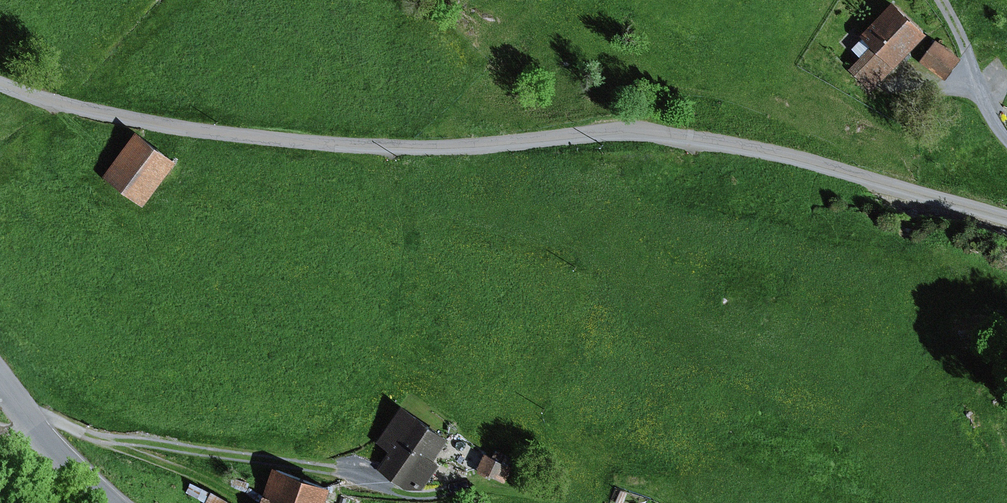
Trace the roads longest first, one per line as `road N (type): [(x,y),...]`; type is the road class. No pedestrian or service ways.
road 1 (residential): [(1006,217),(804,160),(631,129),(478,146),(320,144),(85,110),(0,82)]
road 2 (track): [(29,423),(49,417),(120,442),(329,467)]
road 3 (tertiary): [(0,383),(109,502)]
road 4 (track): [(1006,138),(990,122),(940,0)]

